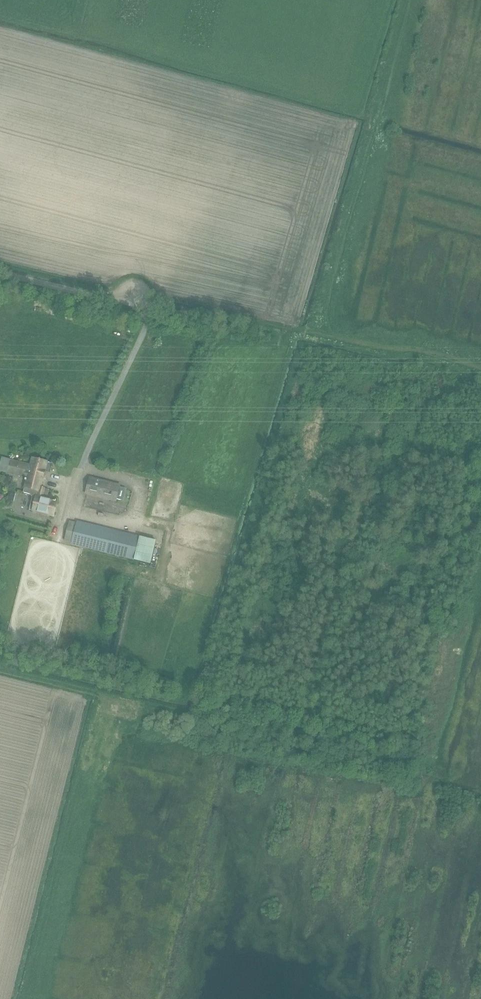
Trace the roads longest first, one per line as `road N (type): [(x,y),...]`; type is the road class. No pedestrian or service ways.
road 1 (track): [(73,499),(146,327),(148,296)]
road 2 (track): [(320,333),(138,294)]
road 3 (unclassified): [(138,294),(98,296),(0,272)]

